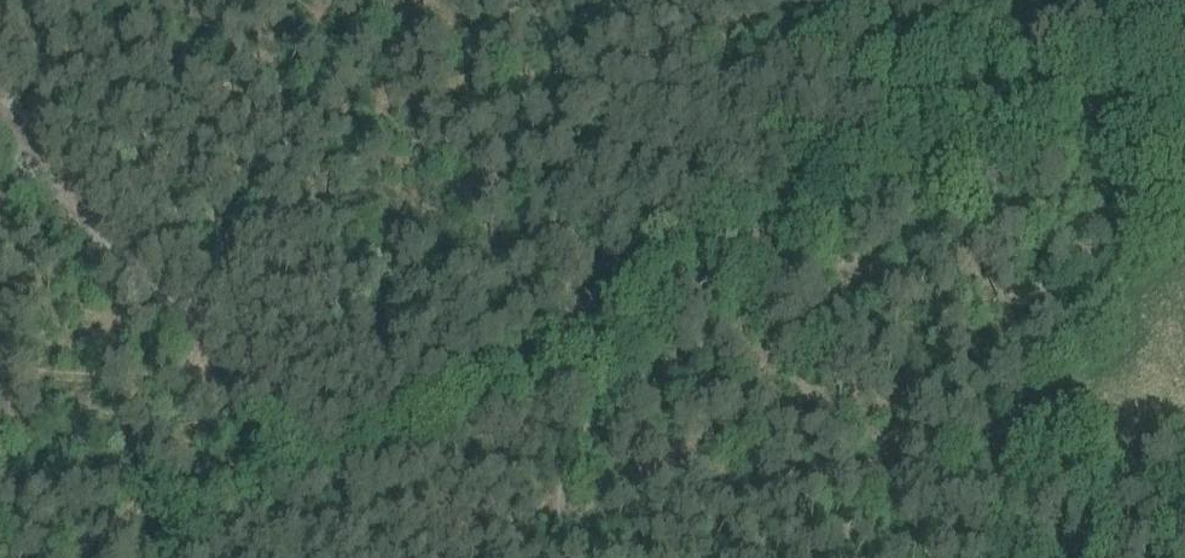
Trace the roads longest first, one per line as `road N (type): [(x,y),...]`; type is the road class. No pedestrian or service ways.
road 1 (track): [(537,340),(1090,80)]
road 2 (track): [(0,114),(317,464)]
road 3 (track): [(317,464),(537,340)]
road 4 (track): [(1090,80),(1184,1)]

